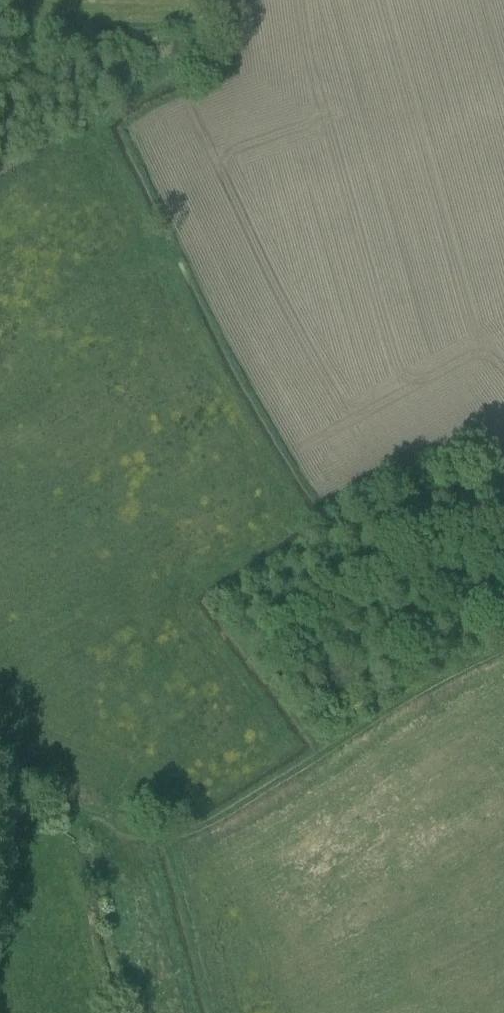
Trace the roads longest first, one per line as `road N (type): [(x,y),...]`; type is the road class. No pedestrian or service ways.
road 1 (track): [(503,664),(377,728),(202,840),(164,840),(0,767)]

